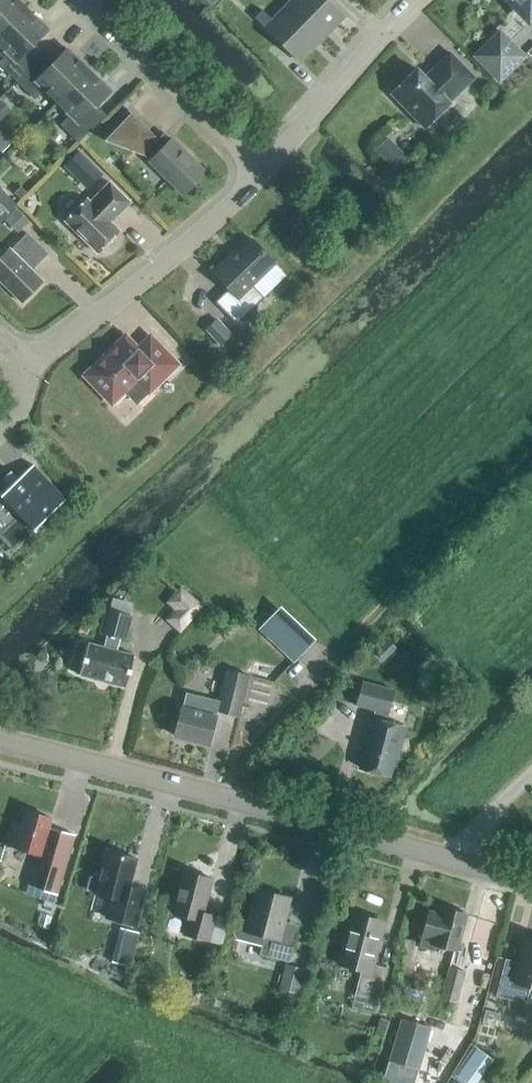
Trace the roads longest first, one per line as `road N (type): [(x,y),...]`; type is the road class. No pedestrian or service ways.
road 1 (residential): [(531,884),(0,742)]
road 2 (residential): [(23,362),(177,250),(260,176)]
road 3 (residential): [(85,0),(260,176)]
road 4 (residential): [(260,176),(420,0)]

